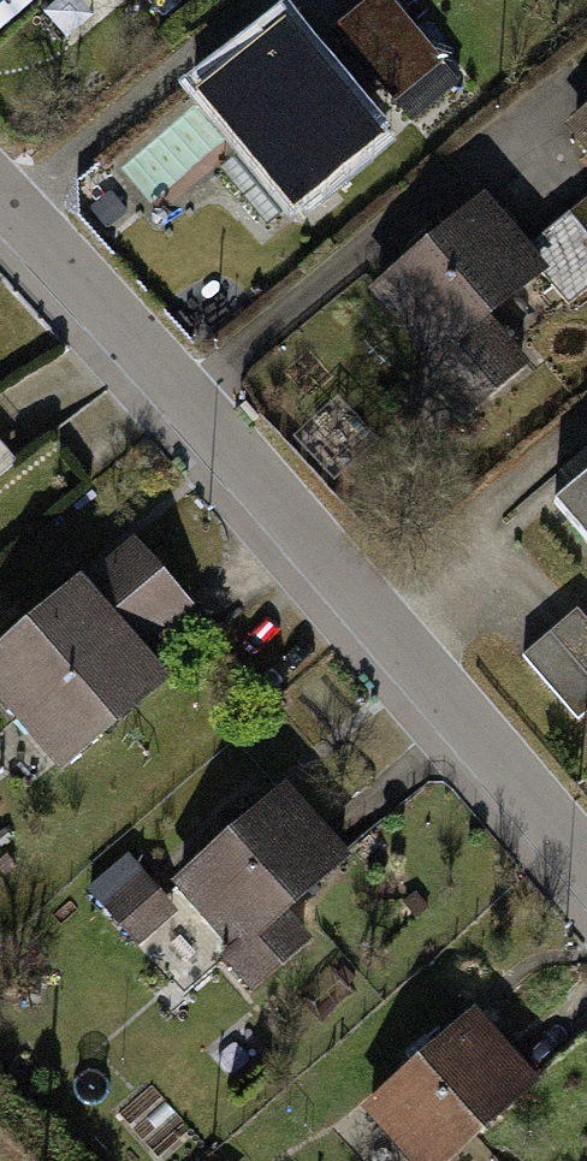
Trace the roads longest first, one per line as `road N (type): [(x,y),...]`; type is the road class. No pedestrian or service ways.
road 1 (residential): [(0,196),(368,605),(586,864)]
road 2 (track): [(586,430),(368,605)]

